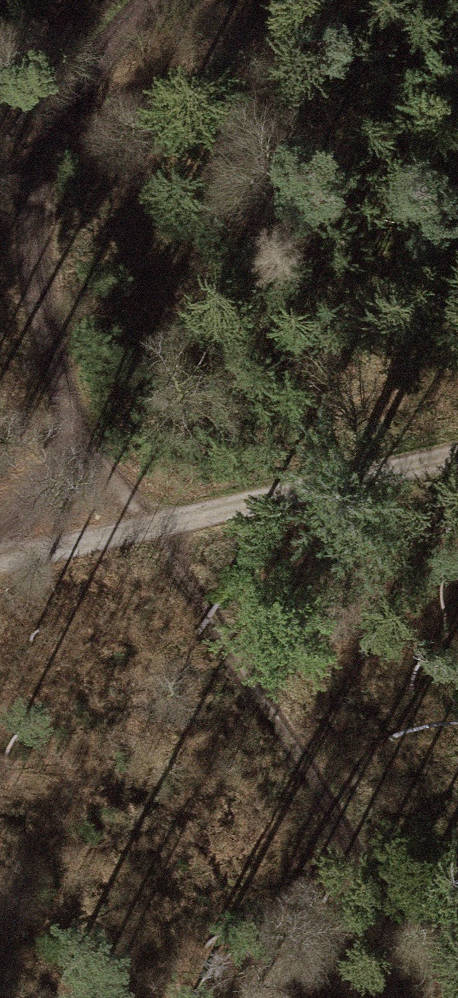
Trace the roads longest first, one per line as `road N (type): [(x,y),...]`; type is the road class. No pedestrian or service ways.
road 1 (track): [(390,997),(388,928),(58,364),(34,237),(66,121),(162,0)]
road 2 (track): [(0,548),(152,523),(457,449)]

